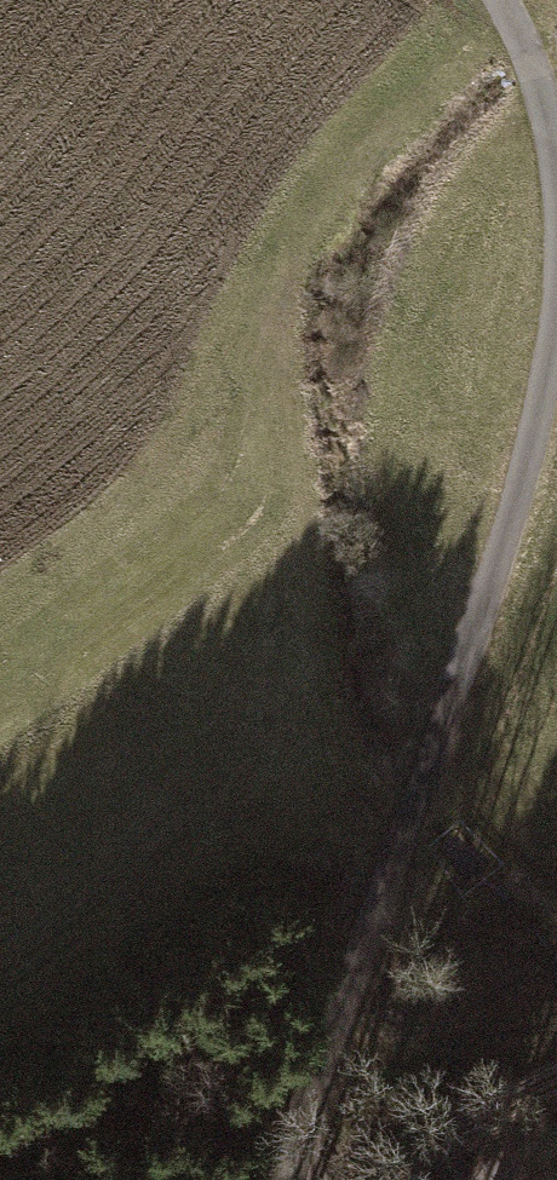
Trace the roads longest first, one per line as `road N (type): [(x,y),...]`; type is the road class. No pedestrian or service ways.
road 1 (residential): [(556,326),(508,564),(414,806),(292,1179)]
road 2 (residential): [(503,0),(526,44),(555,180),(556,230)]
road 3 (unclassified): [(429,1179),(556,1113)]

